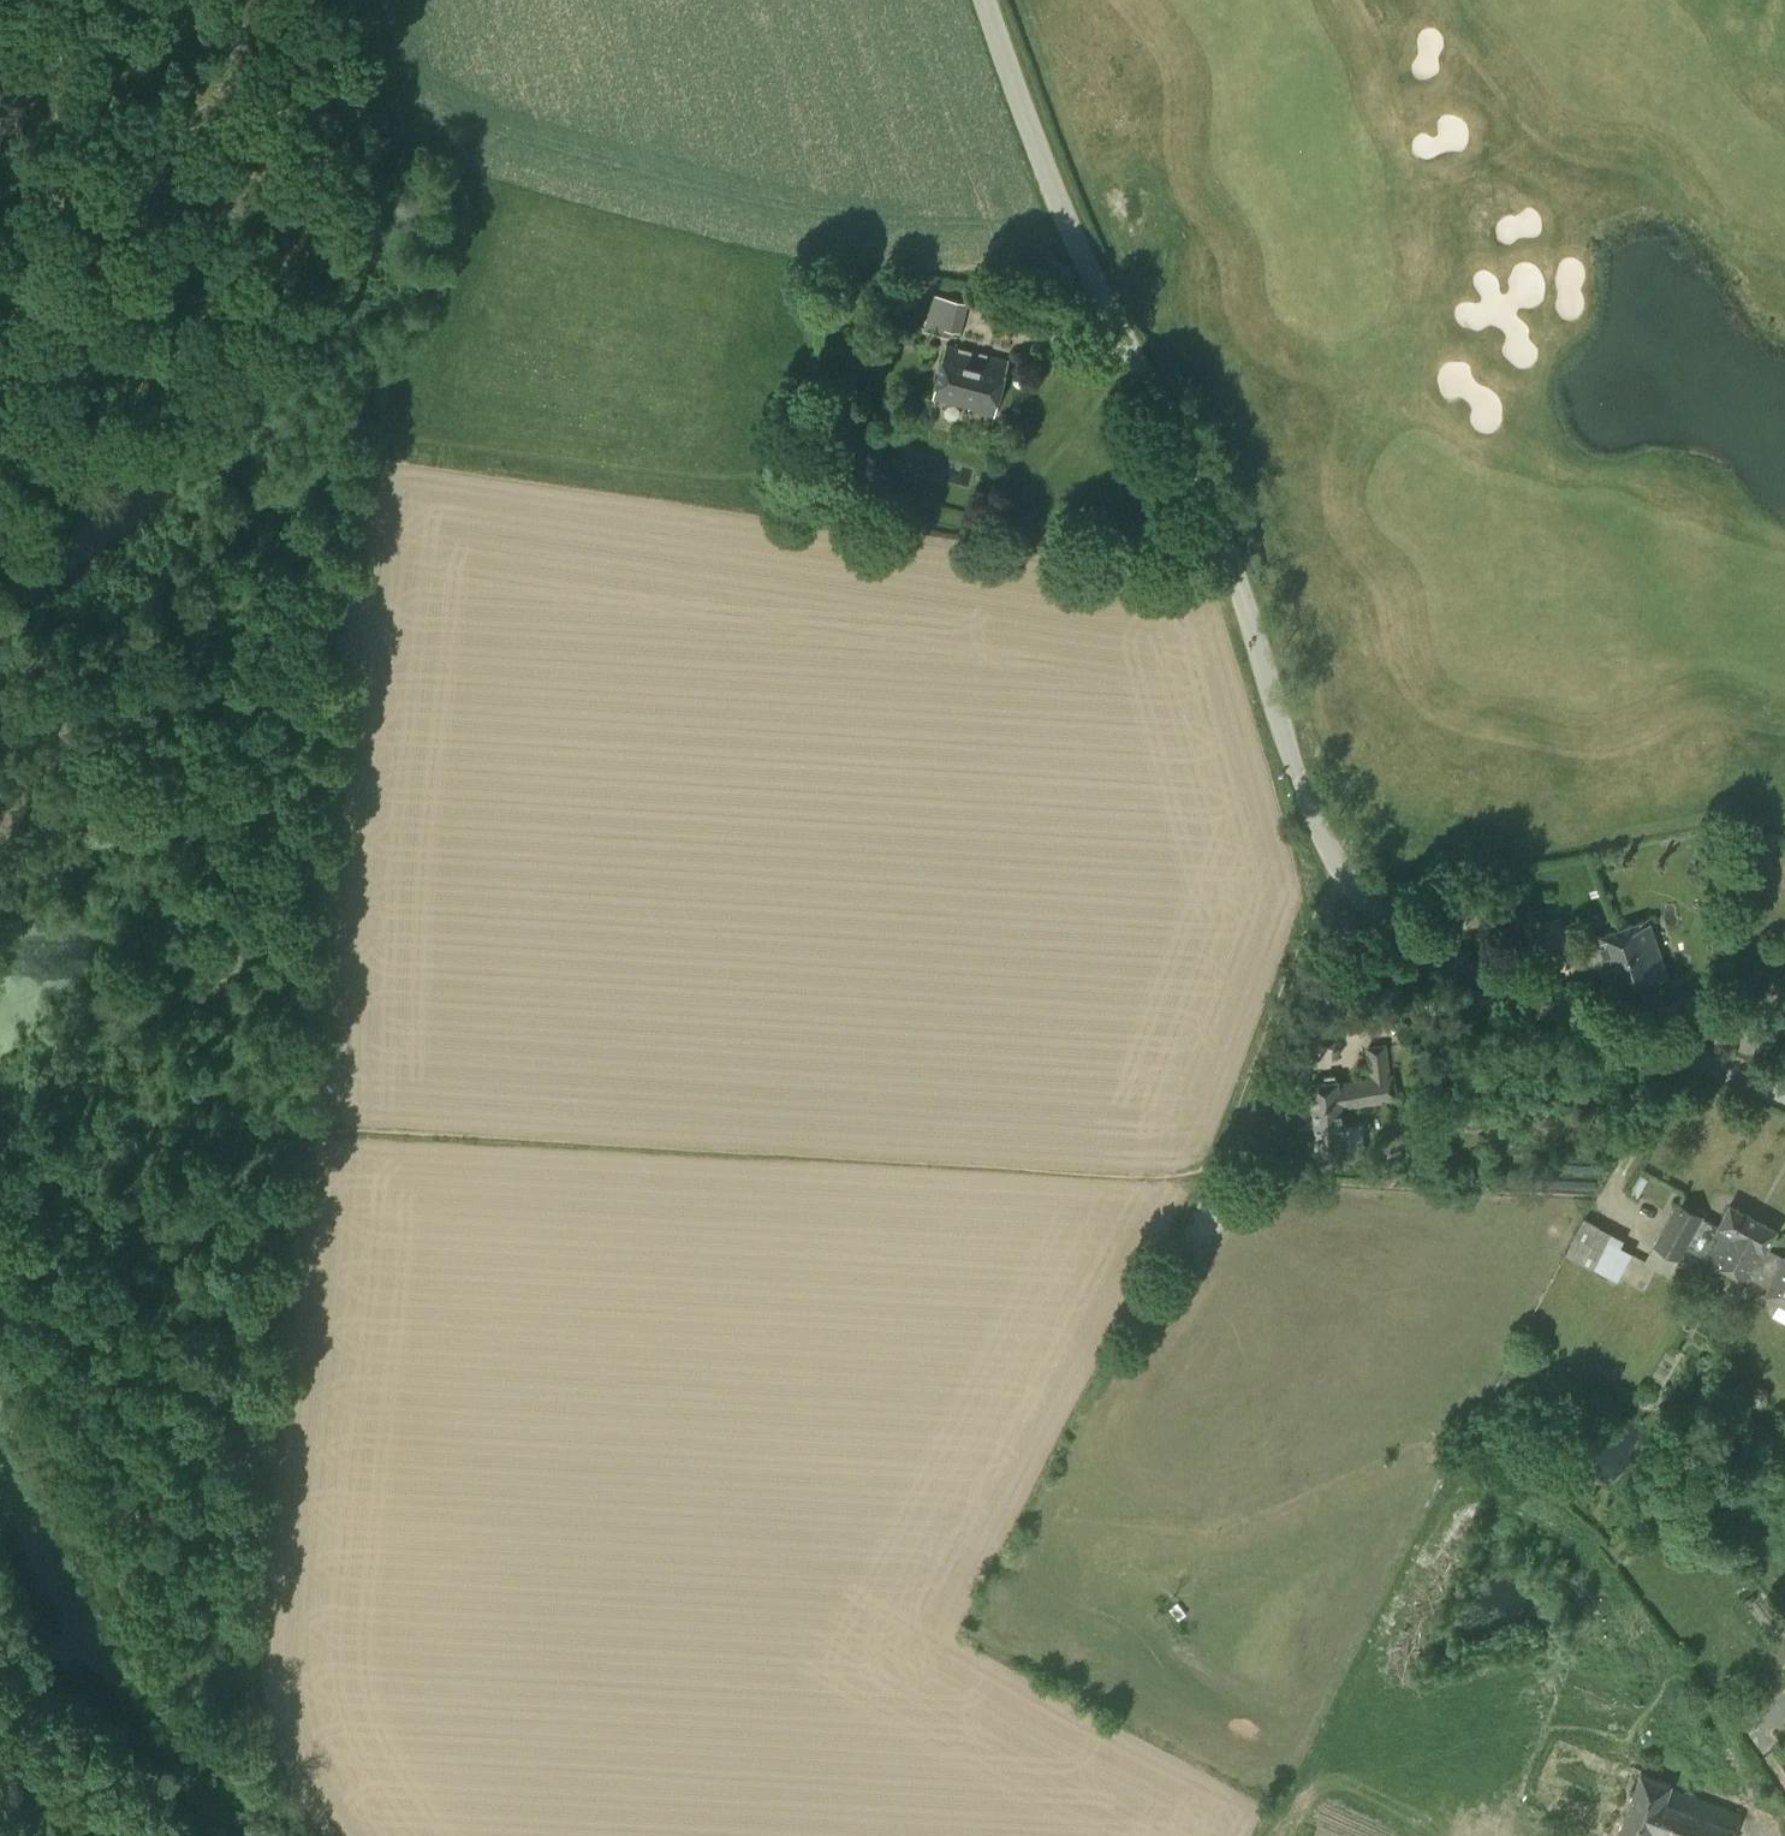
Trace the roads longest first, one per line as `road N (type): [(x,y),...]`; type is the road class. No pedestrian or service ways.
road 1 (tertiary): [(1784,1097),(1469,970),(1391,922),(1355,888),(1306,782),(1235,560),(1083,257),(988,0)]

